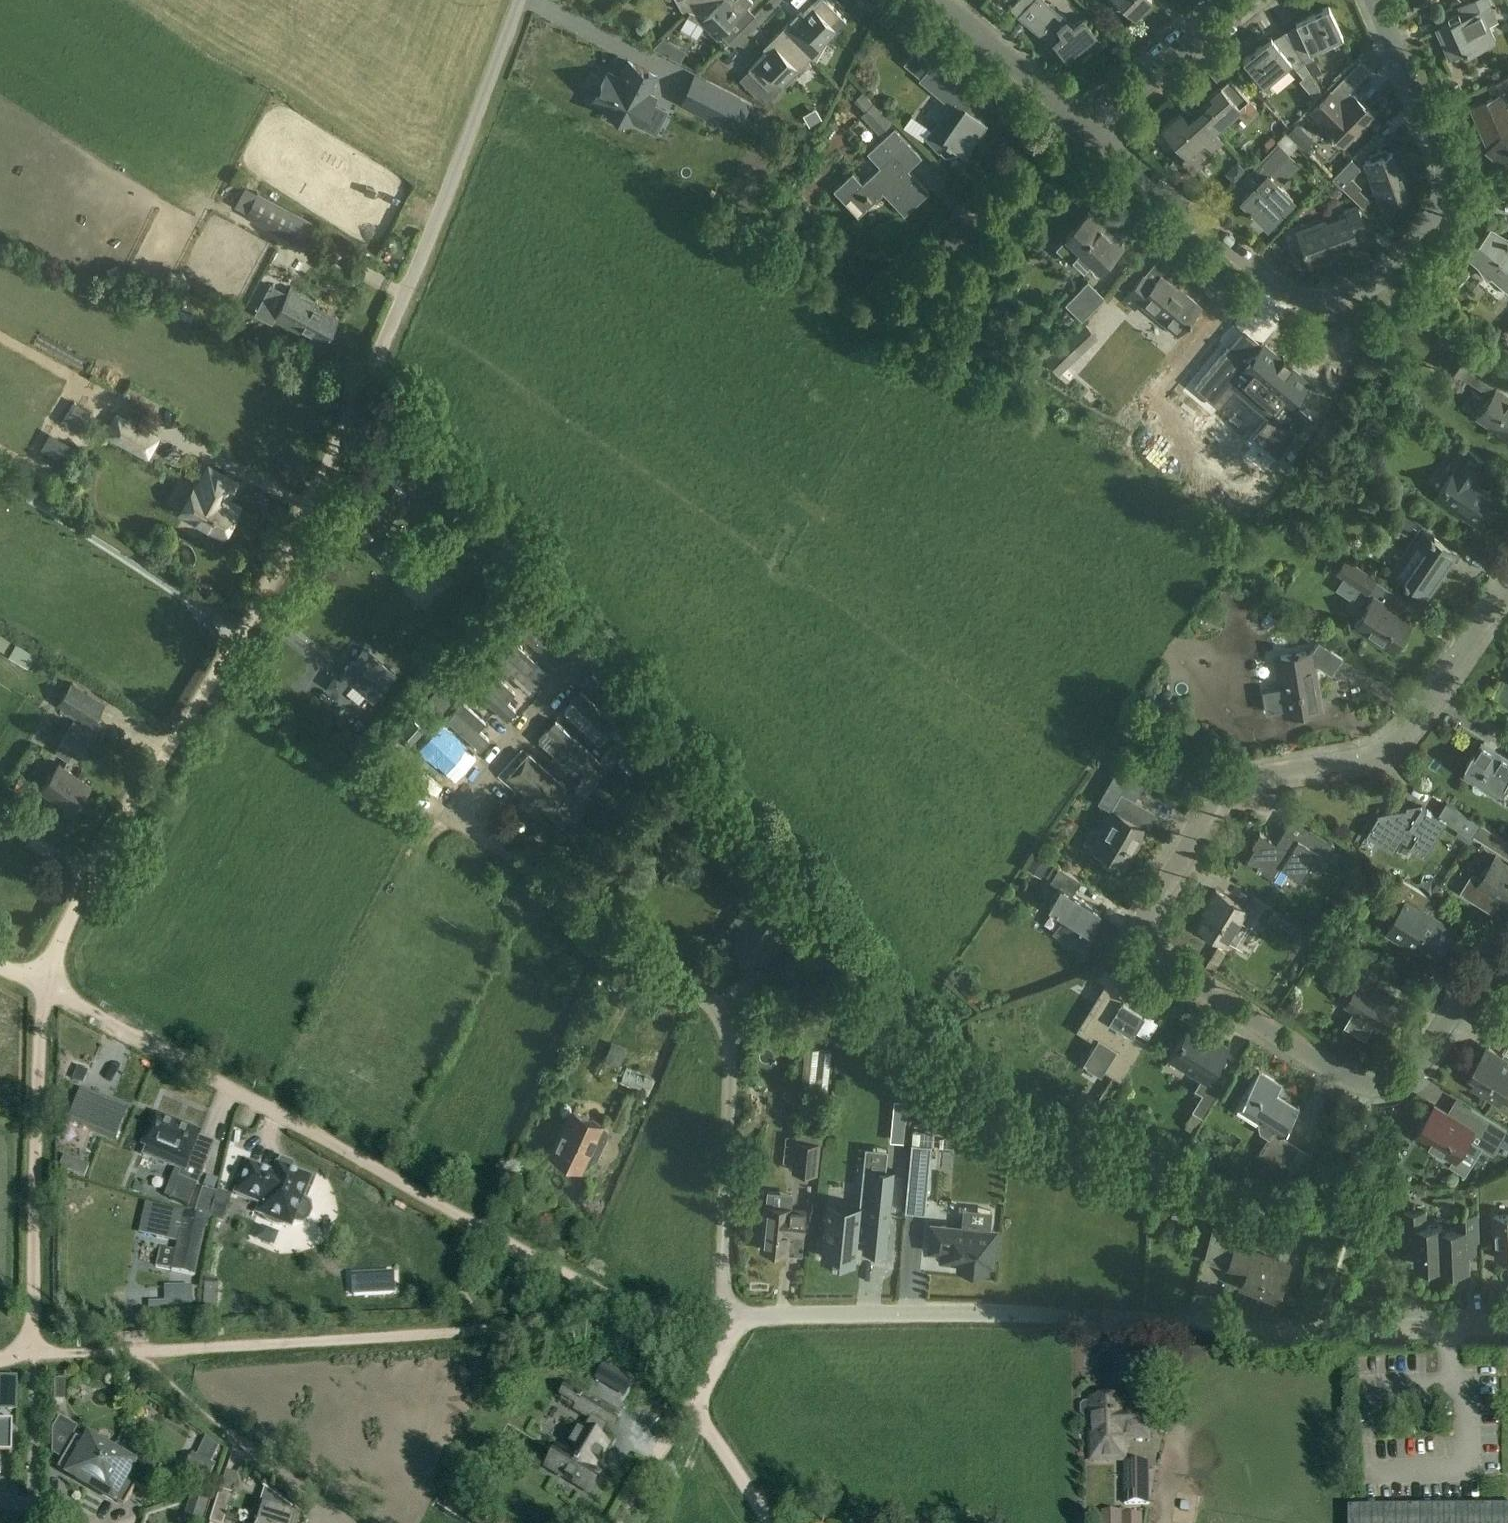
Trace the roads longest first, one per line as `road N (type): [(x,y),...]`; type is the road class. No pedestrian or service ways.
road 1 (residential): [(1507,1325),(1350,1331),(1107,1318),(728,1315),(719,1015),(710,988),(453,810),(568,685)]
road 2 (residential): [(1507,955),(1488,962),(1424,1060),(1393,1083),(1359,1081),(1169,965),(1148,937),(1152,900),(1234,779),(1369,754),(1417,723)]
road 3 (track): [(0,962),(644,1320)]
road 4 (residential): [(1380,0),(1439,128),(1447,172),(1439,207),(1384,287),(1337,302),(1292,295),(1086,128)]
road 5 (track): [(0,1354),(644,1320)]
road 6 (track): [(44,986),(103,859),(231,654),(320,483)]
road 7 (unclassified): [(320,483),(518,0)]
road 8 (track): [(44,986),(31,1352)]
road 9 (residential): [(904,288),(1086,128)]
road 10 (residential): [(1086,128),(939,0)]
road 11 (residential): [(1086,128),(1231,0)]
road 12 (track): [(650,1472),(728,1337),(728,1315)]
road 13 (residential): [(1417,723),(1507,593)]
road 14 (track): [(769,1522),(692,1405)]

